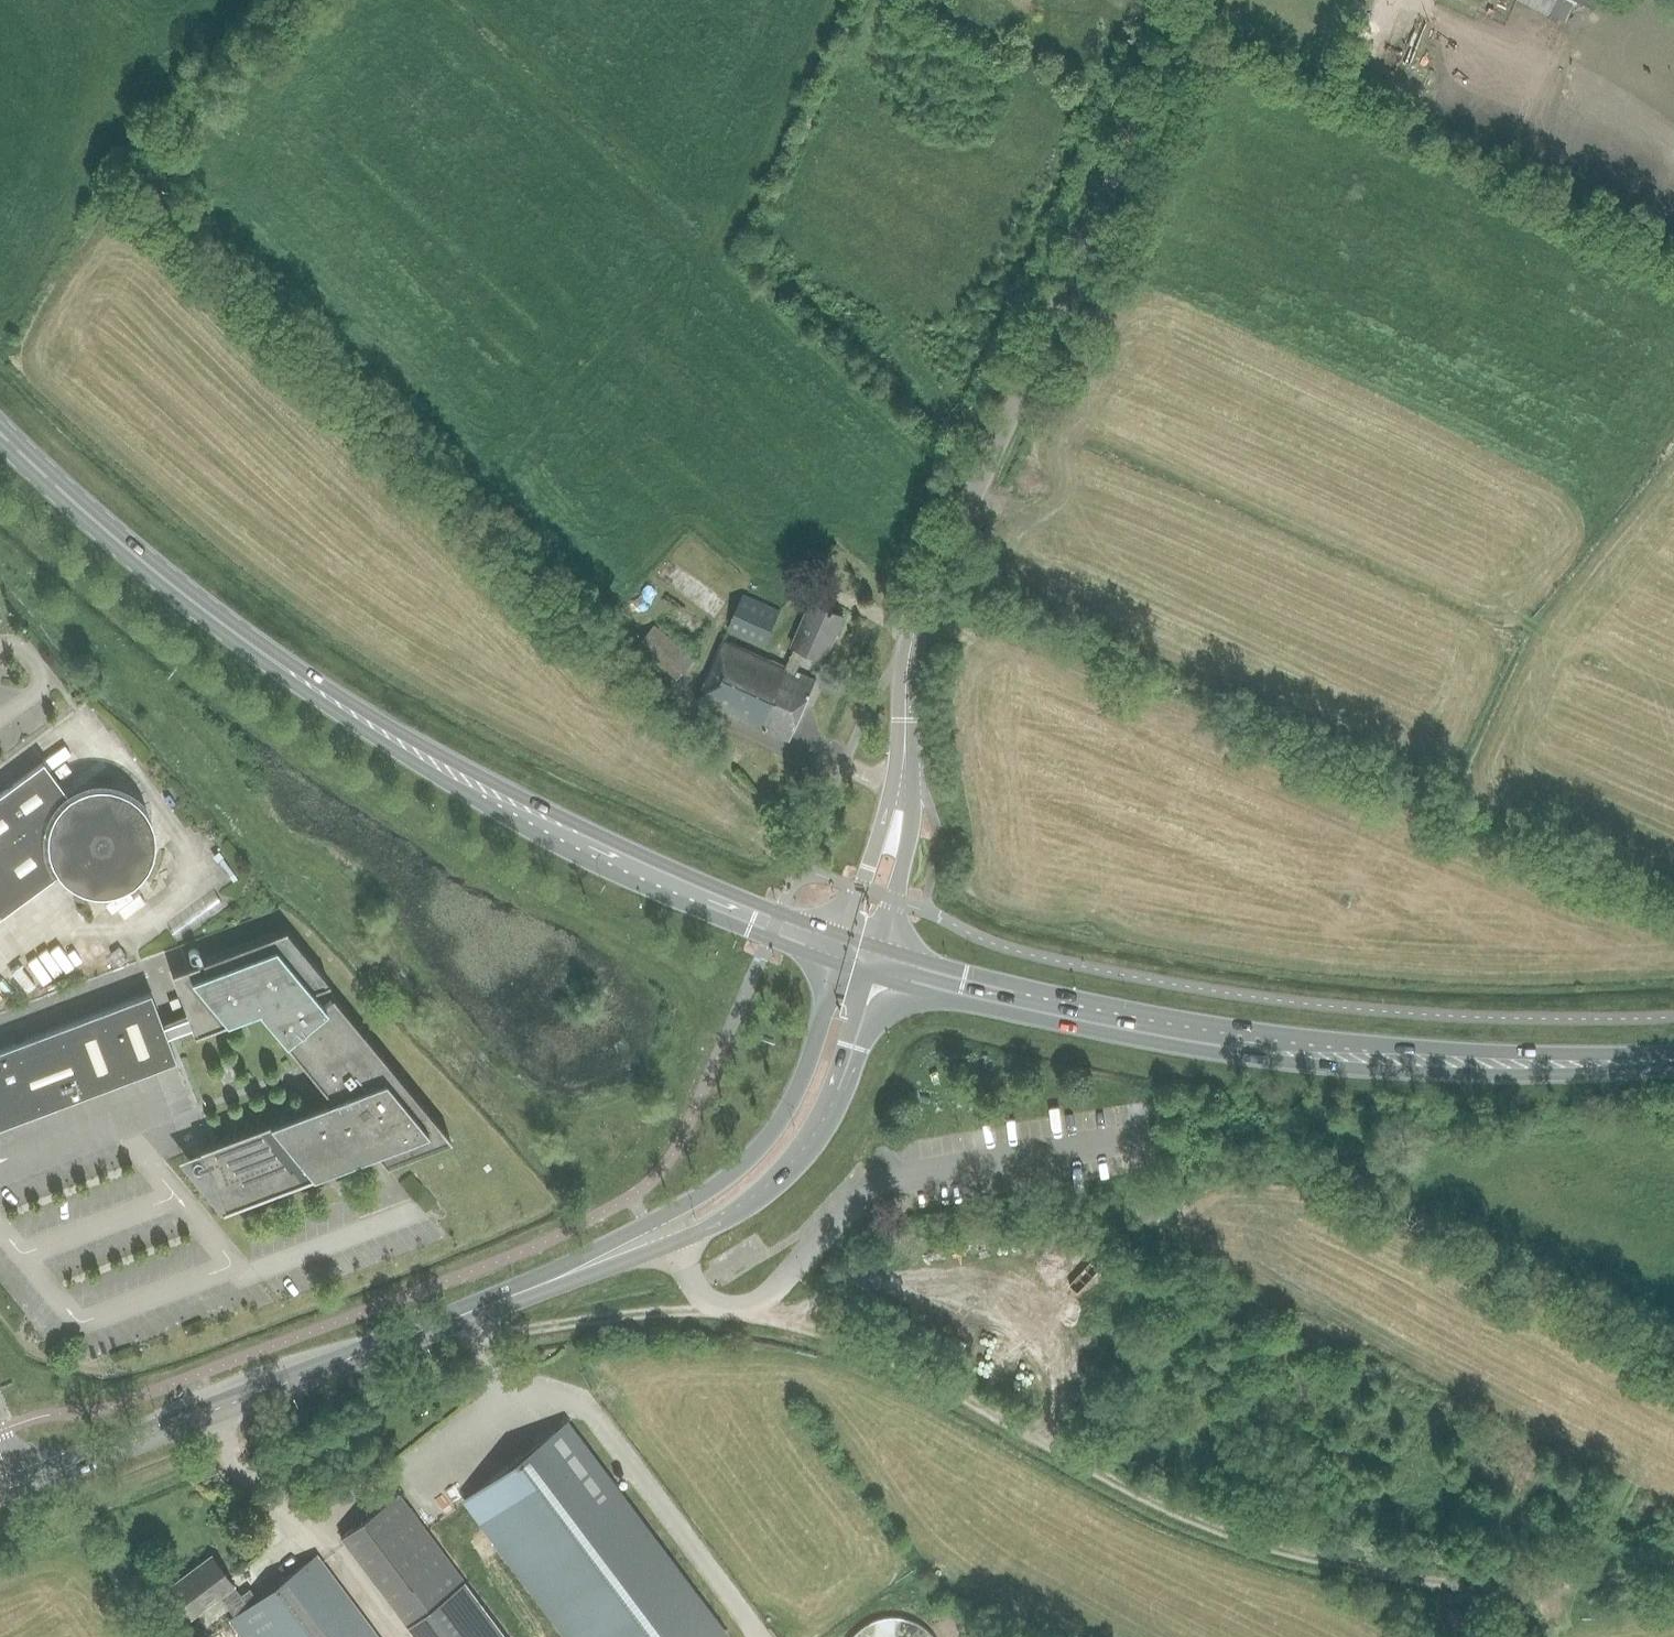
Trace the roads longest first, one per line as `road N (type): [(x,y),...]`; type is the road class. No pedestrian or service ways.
road 1 (primary): [(844,951),(552,829),(390,738),(124,547),(0,433)]
road 2 (track): [(1673,1571),(1548,1585),(1431,1583),(1289,1556),(1151,1500),(882,1357),(733,1307)]
road 3 (tertiary): [(905,751),(919,622),(1195,0)]
road 4 (primary): [(1673,1061),(1472,1063),(1323,1053),(1070,1011),(878,962)]
road 5 (tertiary): [(16,1483),(657,1235)]
road 6 (track): [(733,1307),(521,1331),(226,1447)]
road 7 (tertiary): [(657,1235),(707,1226),(792,1161),(834,1099),(878,962)]
road 8 (tertiary): [(844,951),(803,1078),(771,1135),(657,1235)]
road 9 (tertiary): [(878,962),(911,832),(915,782),(905,751)]
road 10 (tertiary): [(905,751),(844,951)]

